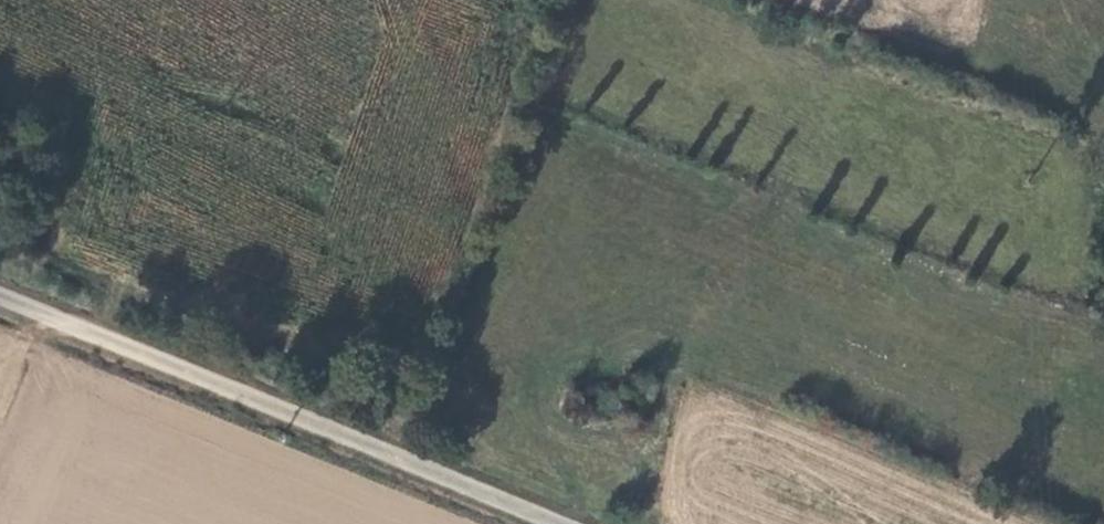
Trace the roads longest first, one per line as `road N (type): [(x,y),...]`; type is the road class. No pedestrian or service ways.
road 1 (tertiary): [(555,523),(0,296)]

